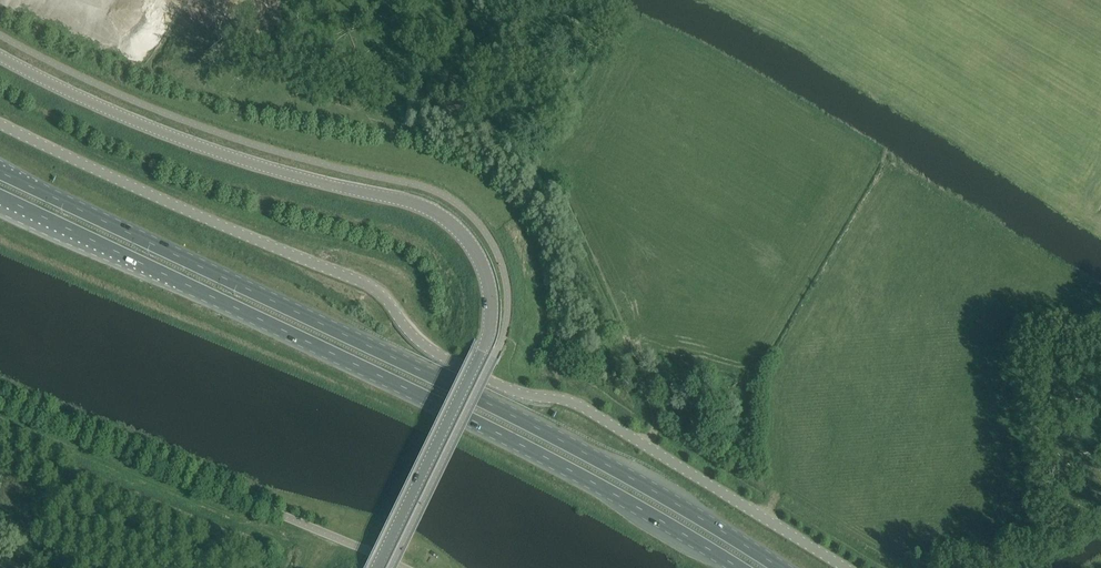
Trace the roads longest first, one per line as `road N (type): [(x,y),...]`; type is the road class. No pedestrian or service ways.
road 1 (unclassified): [(0,124),(366,283),(444,358),(517,393),(579,404),(846,567)]
road 2 (trunk): [(781,567),(526,421),(0,172)]
road 3 (tertiary): [(377,567),(490,332),(493,301),(470,243),(436,213),(211,152),(108,113),(0,57)]
road 4 (trunk): [(0,196),(516,442),(738,567)]

